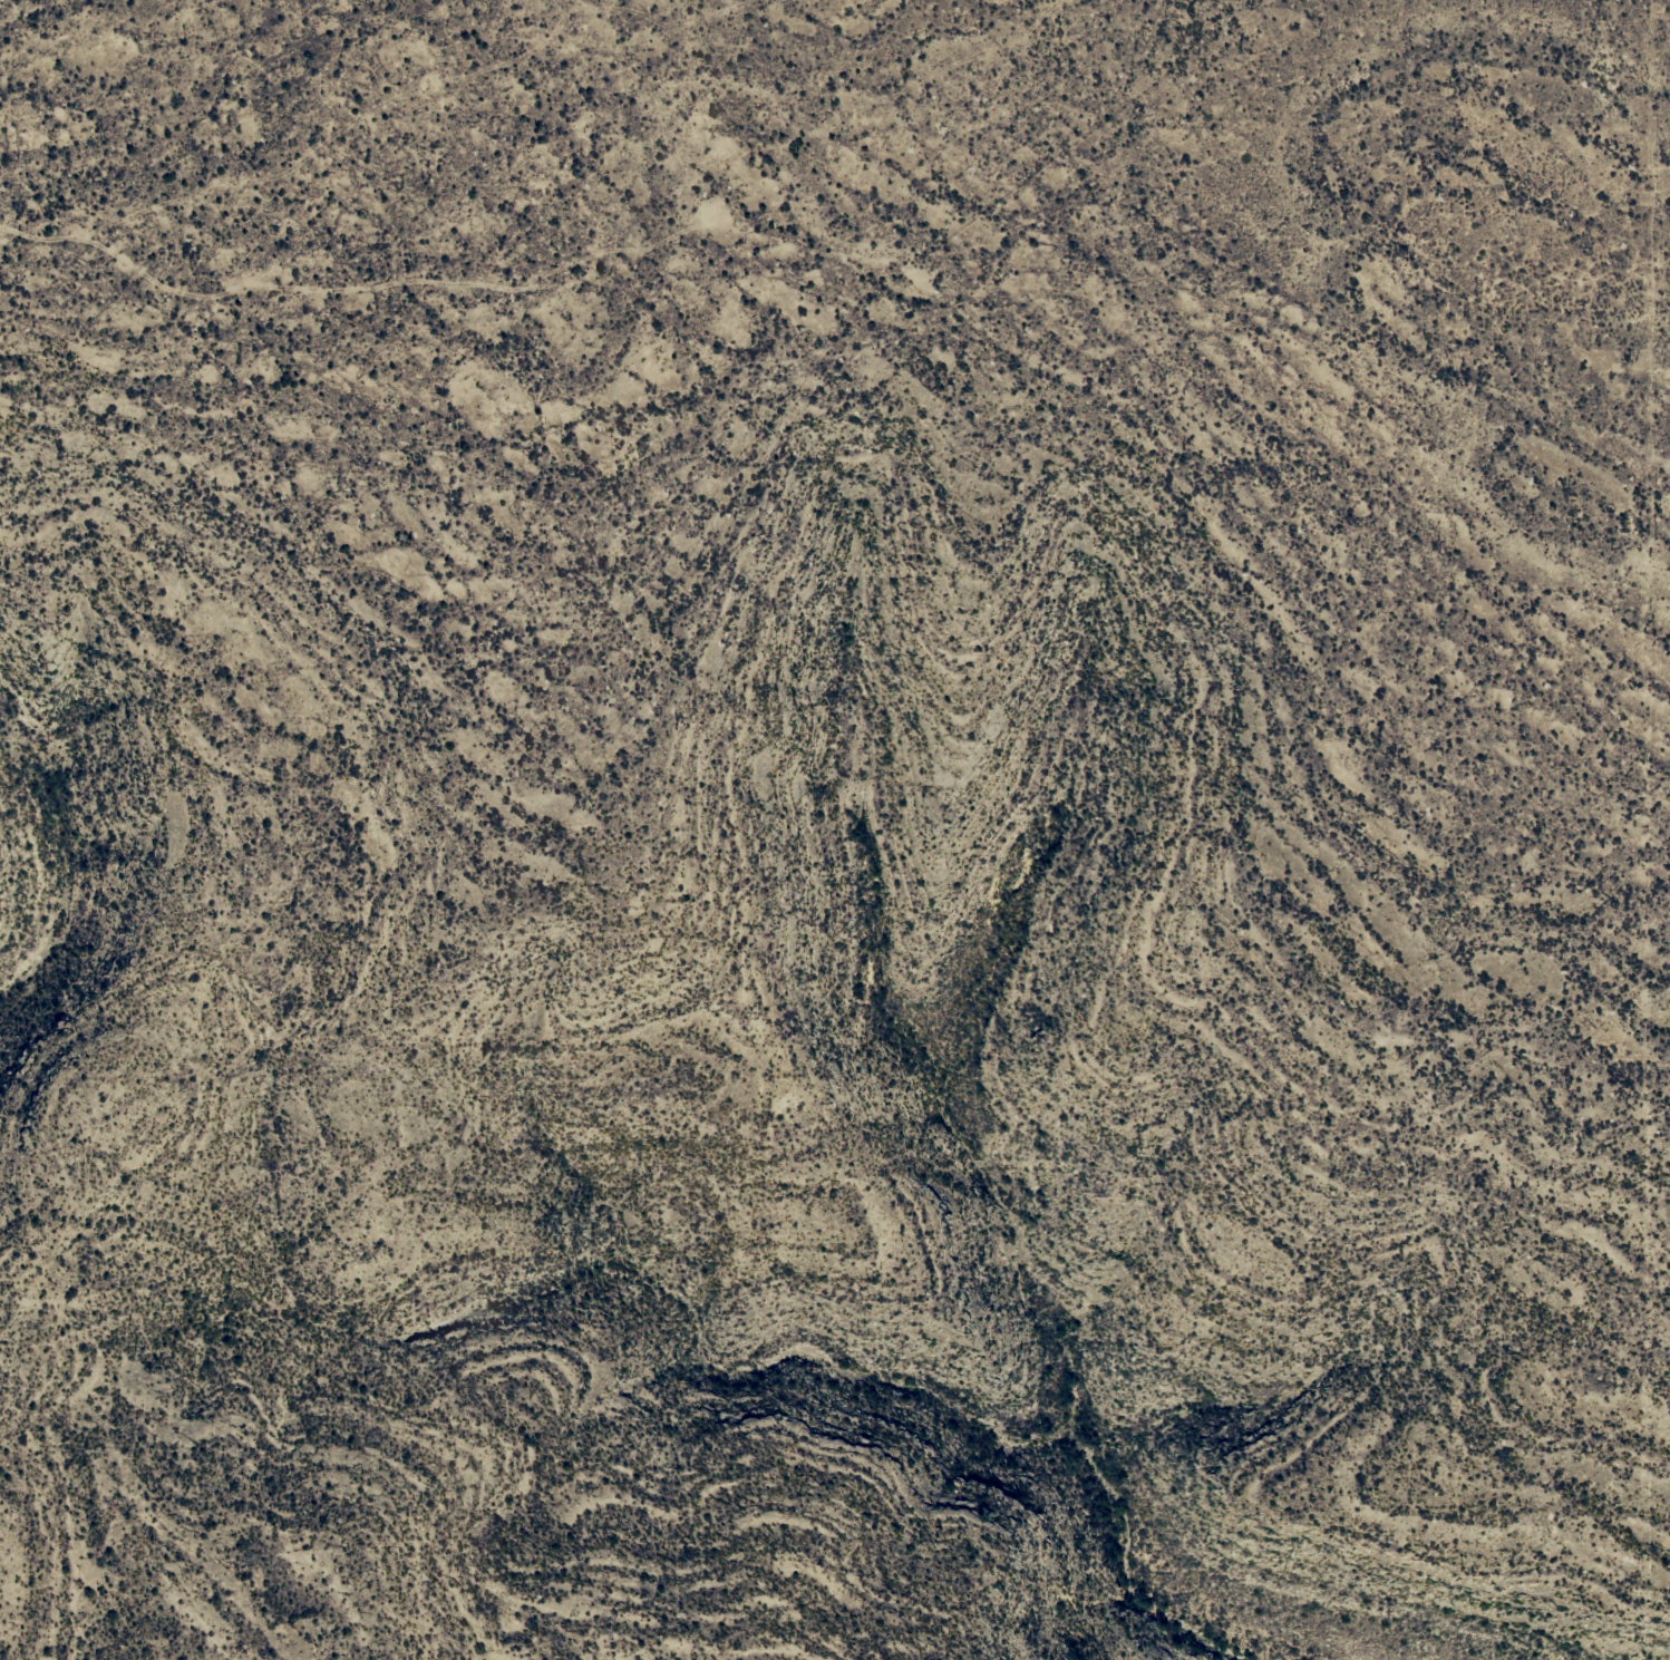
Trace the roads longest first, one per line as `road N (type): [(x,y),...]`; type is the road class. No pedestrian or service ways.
road 1 (track): [(0,1343),(439,864),(999,127),(1141,0)]

